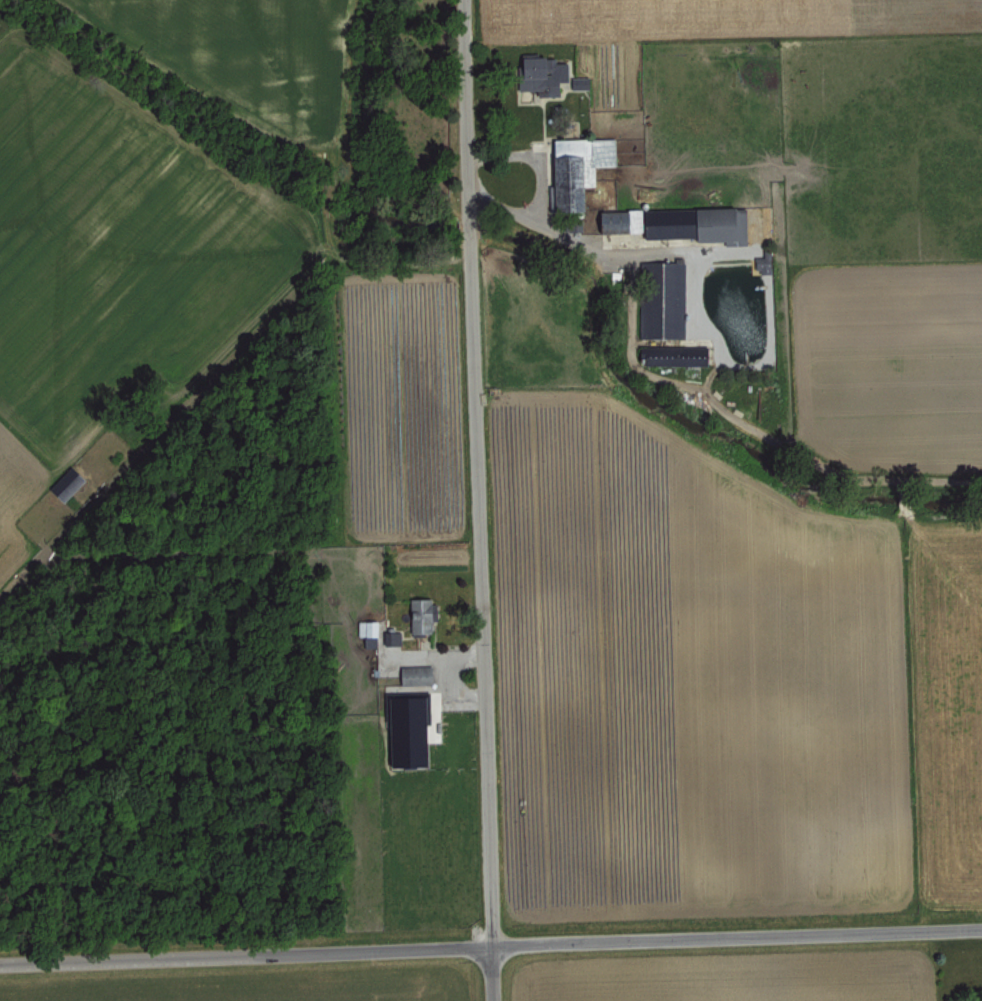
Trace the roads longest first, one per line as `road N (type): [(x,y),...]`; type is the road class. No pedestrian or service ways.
road 1 (residential): [(495,1000),(463,0)]
road 2 (residential): [(0,965),(981,928)]

